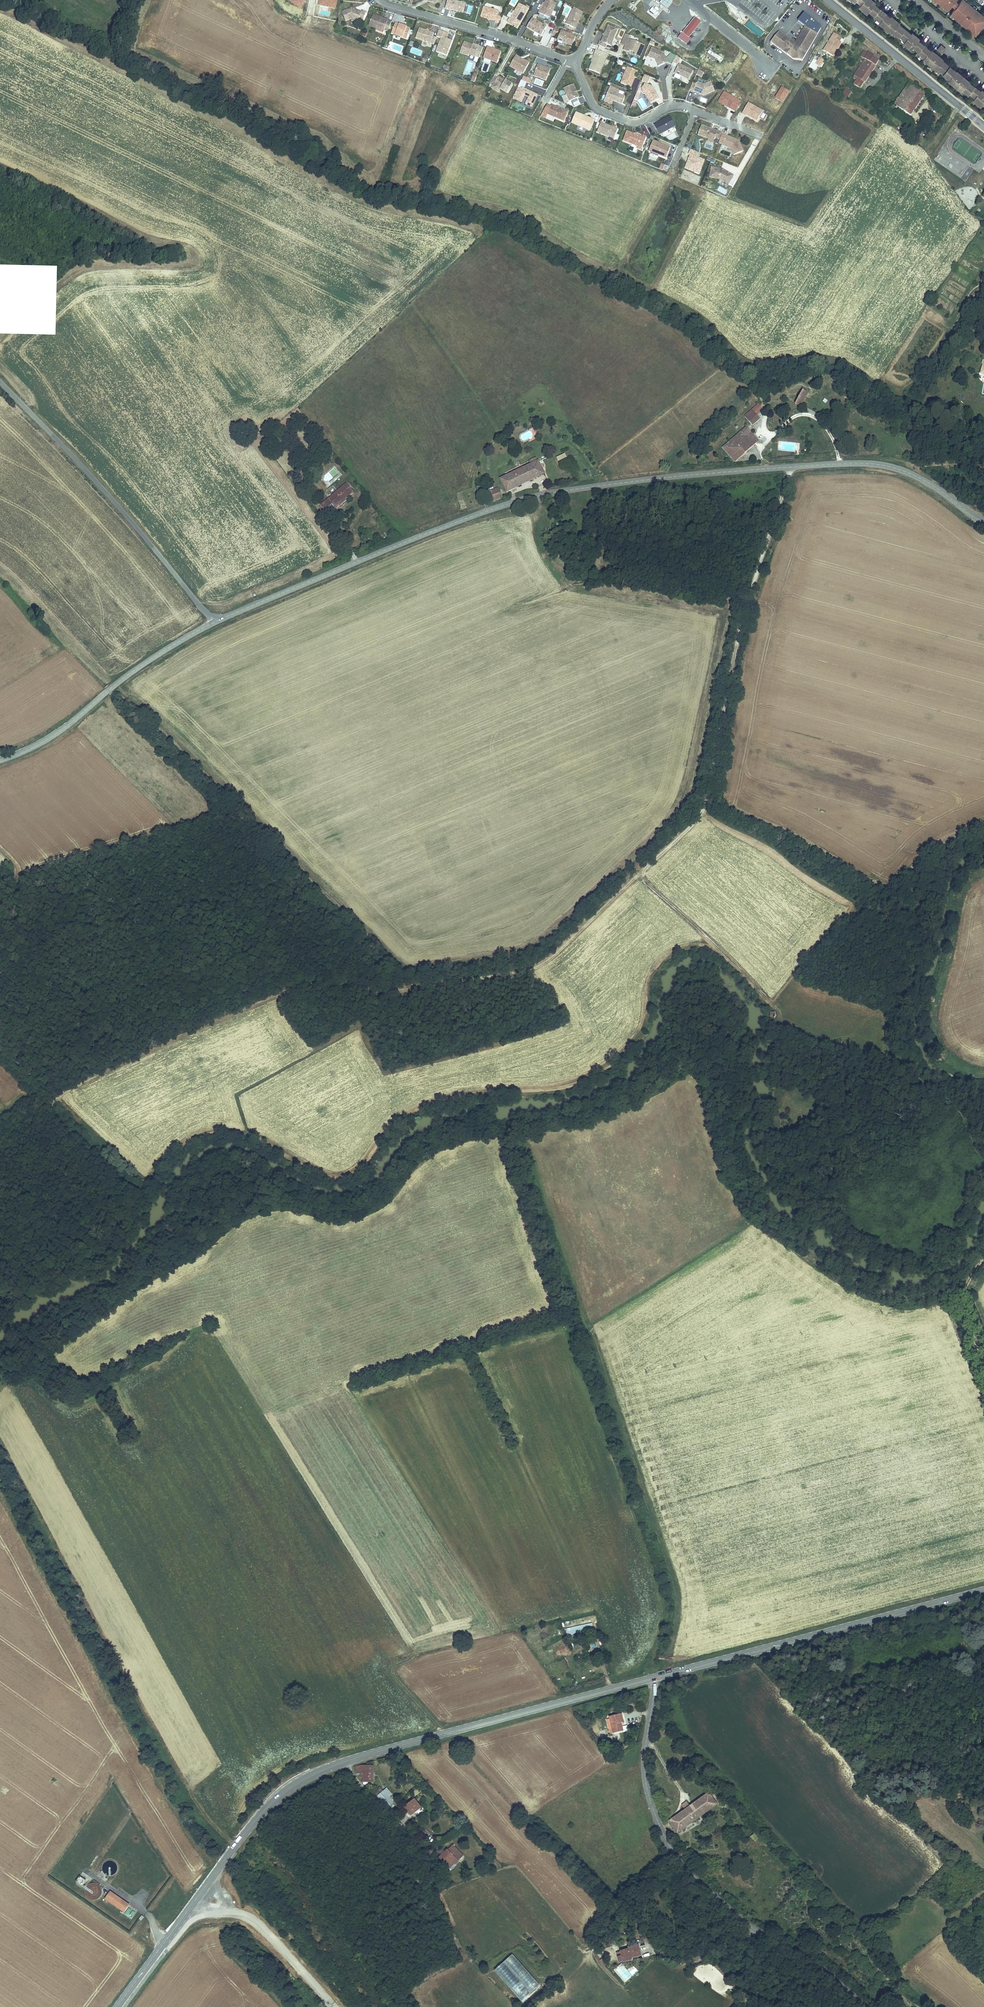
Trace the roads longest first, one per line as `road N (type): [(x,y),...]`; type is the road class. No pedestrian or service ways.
road 1 (track): [(46,1106),(128,1060),(312,979),(410,984),(548,960),(706,800),(730,667),(791,467)]
road 2 (tertiary): [(216,621),(473,516),(640,480),(870,463),(921,479),(983,522)]
road 3 (track): [(147,1181),(180,1142),(210,1128),(243,1133),(331,1179),(355,1175),(391,1129),(454,1096),(587,1080),(631,1049),(648,1024),(649,984),(658,970),(678,951),(713,942)]
road 4 (secondary): [(117,2006),(253,1823),(294,1784),(378,1751),(653,1677)]
road 5 (unclassified): [(653,1677),(645,1780),(666,1842),(757,1931),(818,1964),(867,2006)]
road 6 (secondary): [(653,1677),(983,1590)]
road 7 (unclassified): [(216,621),(0,380)]
road 8 (tertiary): [(0,759),(56,733),(147,662),(216,621)]
road 9 (residential): [(575,60),(602,110),(635,121),(684,106),(759,133)]
road 10 (residential): [(380,0),(575,60)]
road 11 (track): [(780,1014),(644,879),(643,869)]
road 12 (secondary): [(827,0),(983,126)]
road 13 (unclassified): [(687,0),(765,66),(780,58)]

